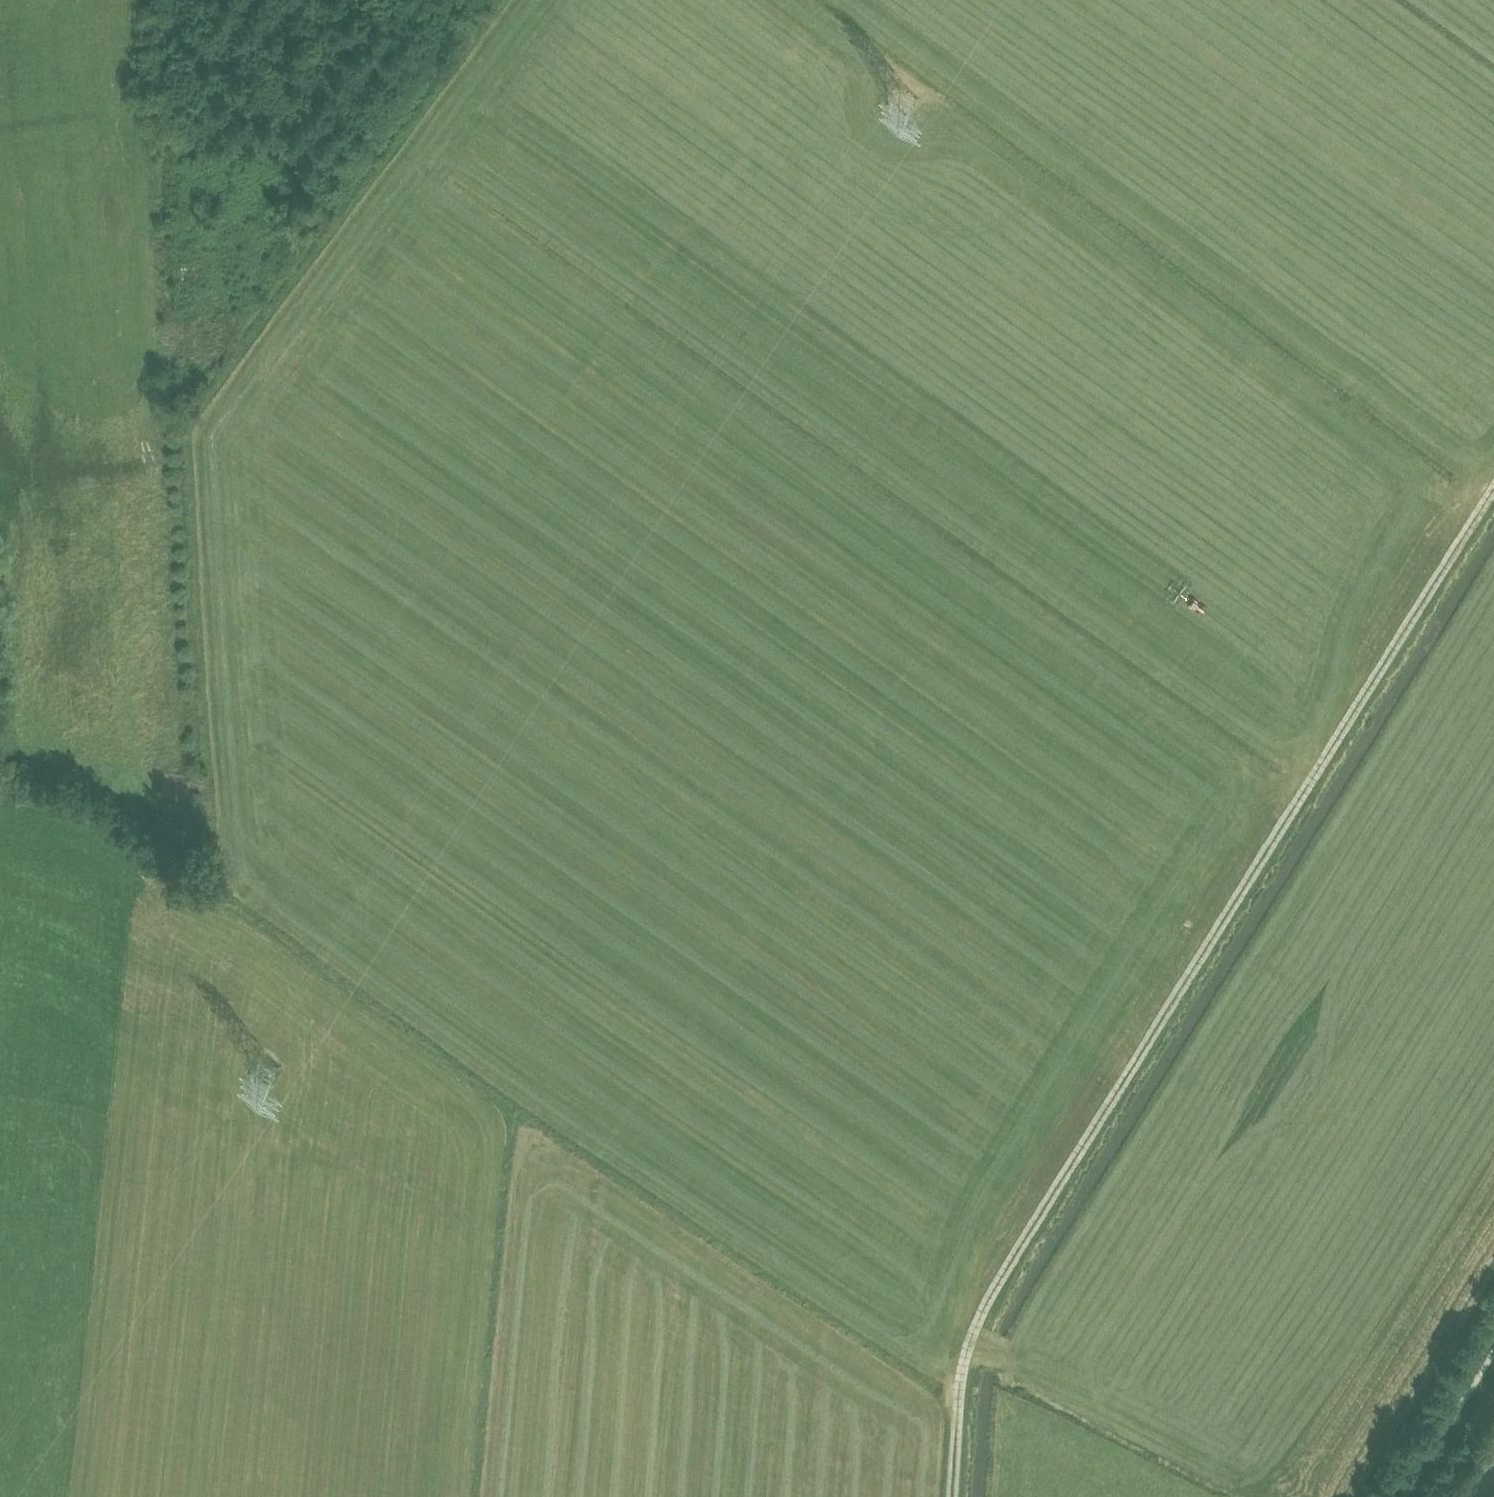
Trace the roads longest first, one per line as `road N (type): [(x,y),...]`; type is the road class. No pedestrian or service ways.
road 1 (track): [(1493,490),(990,1295),(963,1367),(950,1496)]

